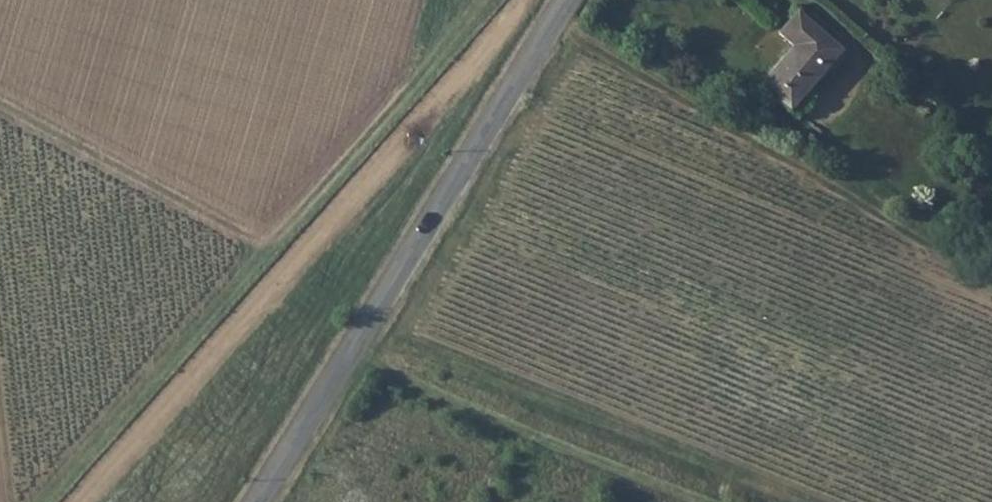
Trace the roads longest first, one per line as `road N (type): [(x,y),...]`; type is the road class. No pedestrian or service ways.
road 1 (unclassified): [(255,501),(570,0)]

